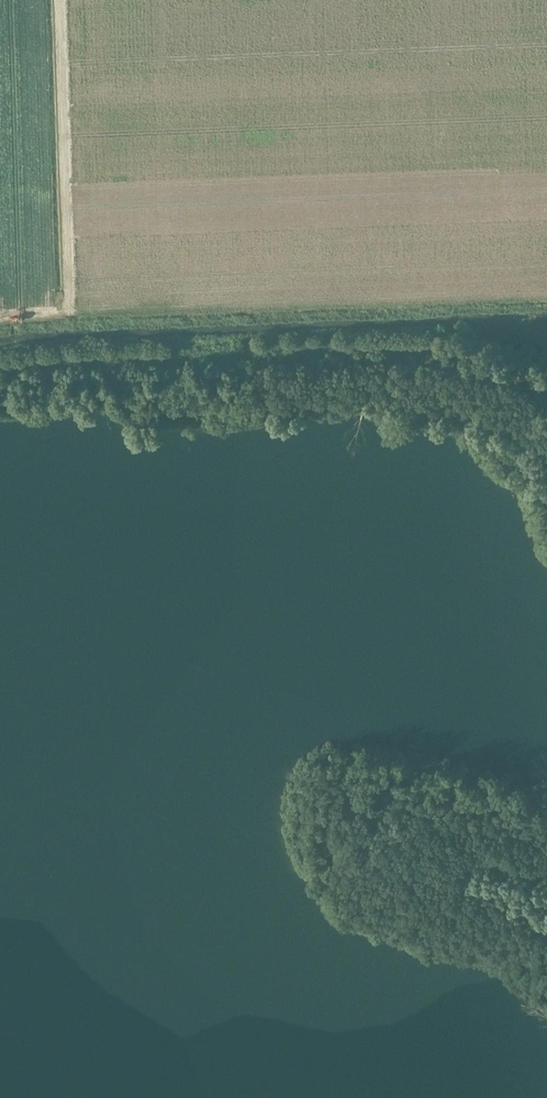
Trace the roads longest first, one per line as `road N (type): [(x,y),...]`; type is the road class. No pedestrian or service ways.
road 1 (track): [(0,369),(428,349)]
road 2 (track): [(261,410),(138,412),(78,396),(0,404)]

